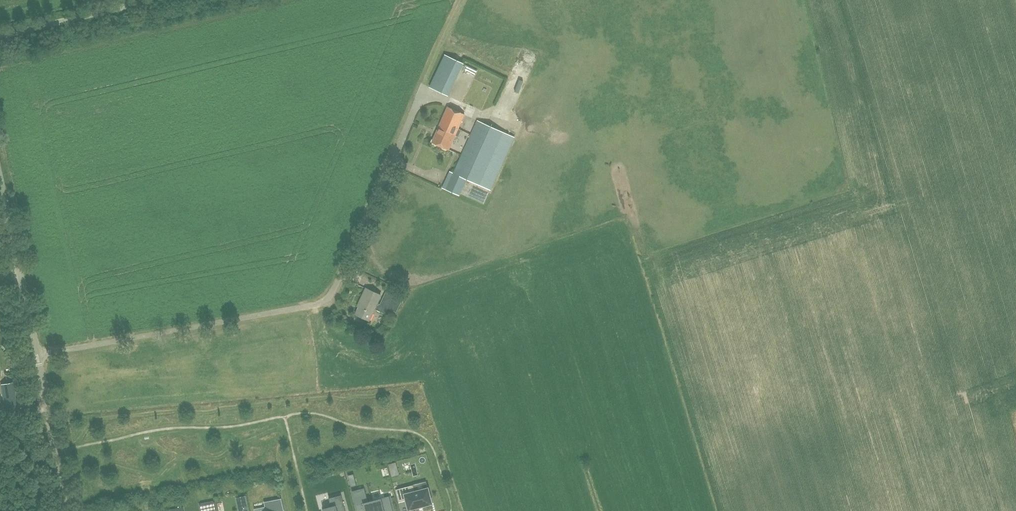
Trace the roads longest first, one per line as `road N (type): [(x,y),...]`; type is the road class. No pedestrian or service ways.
road 1 (unclassified): [(70,510),(0,174)]
road 2 (unclassified): [(0,34),(150,0)]

